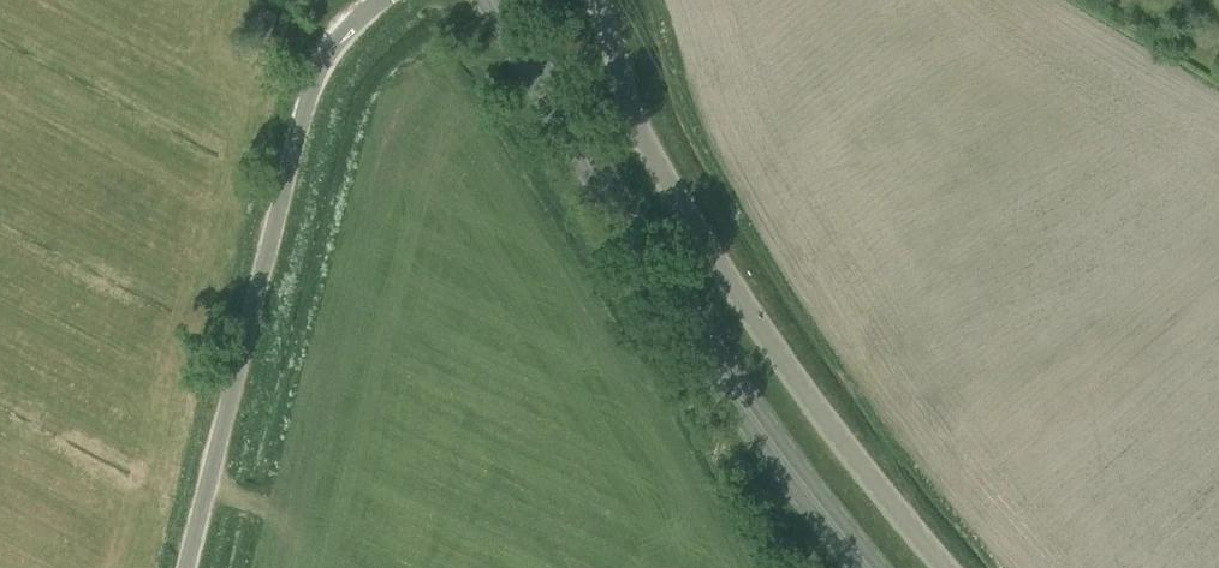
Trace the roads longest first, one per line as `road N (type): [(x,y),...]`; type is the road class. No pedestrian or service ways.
road 1 (primary): [(866,567),(779,457),(494,0)]
road 2 (unclassified): [(950,567),(843,447),(686,212),(589,0)]
road 3 (unclassified): [(188,567),(321,60),(379,0)]

